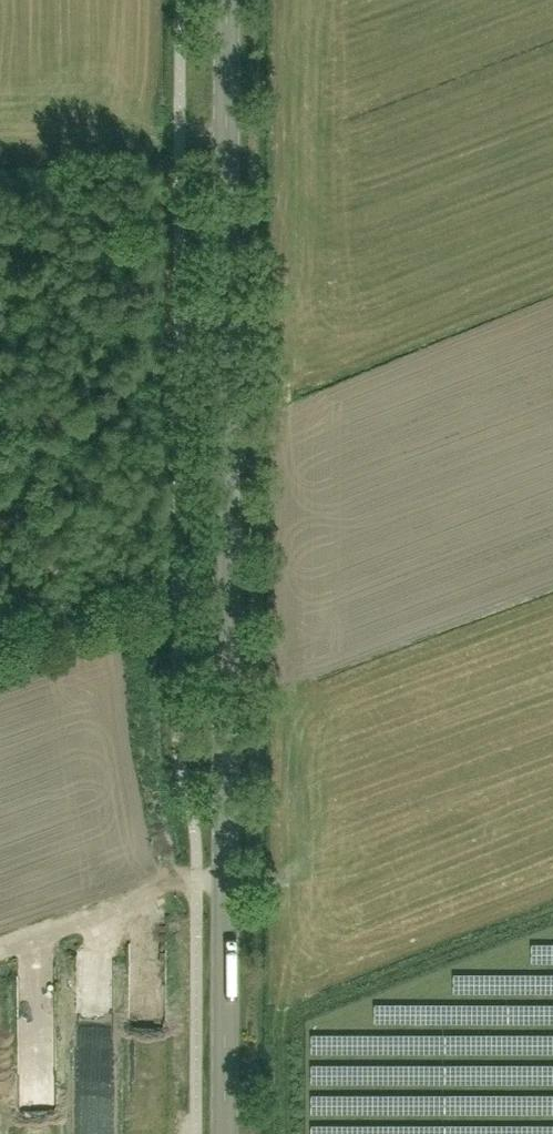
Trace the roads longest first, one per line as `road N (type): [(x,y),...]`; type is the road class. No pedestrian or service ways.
road 1 (secondary): [(226,1133),(229,0)]
road 2 (track): [(228,353),(145,362),(85,404),(0,420)]

